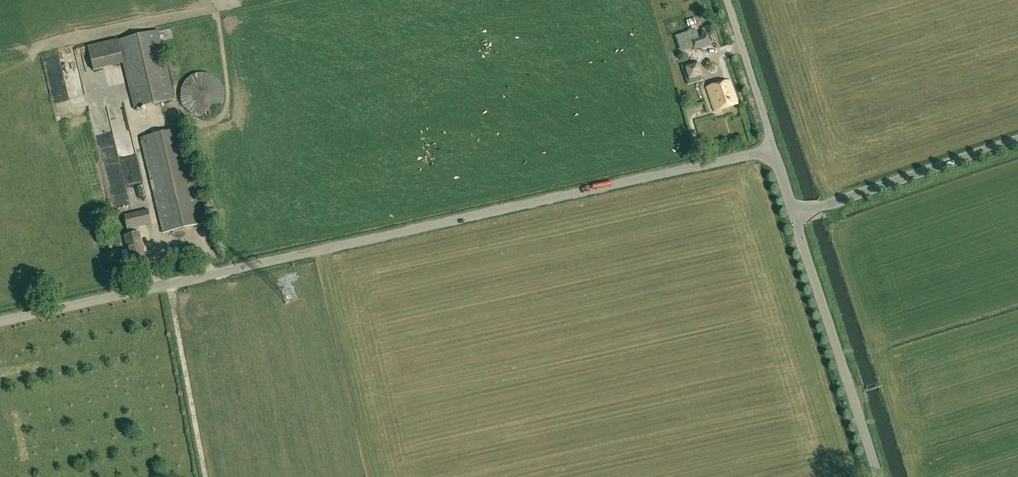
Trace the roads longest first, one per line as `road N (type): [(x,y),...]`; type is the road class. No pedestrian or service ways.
road 1 (unclassified): [(0,322),(771,149)]
road 2 (unclassified): [(879,476),(794,216)]
road 3 (unclassified): [(794,216),(1017,141)]
road 4 (unclassified): [(771,149),(724,0)]

